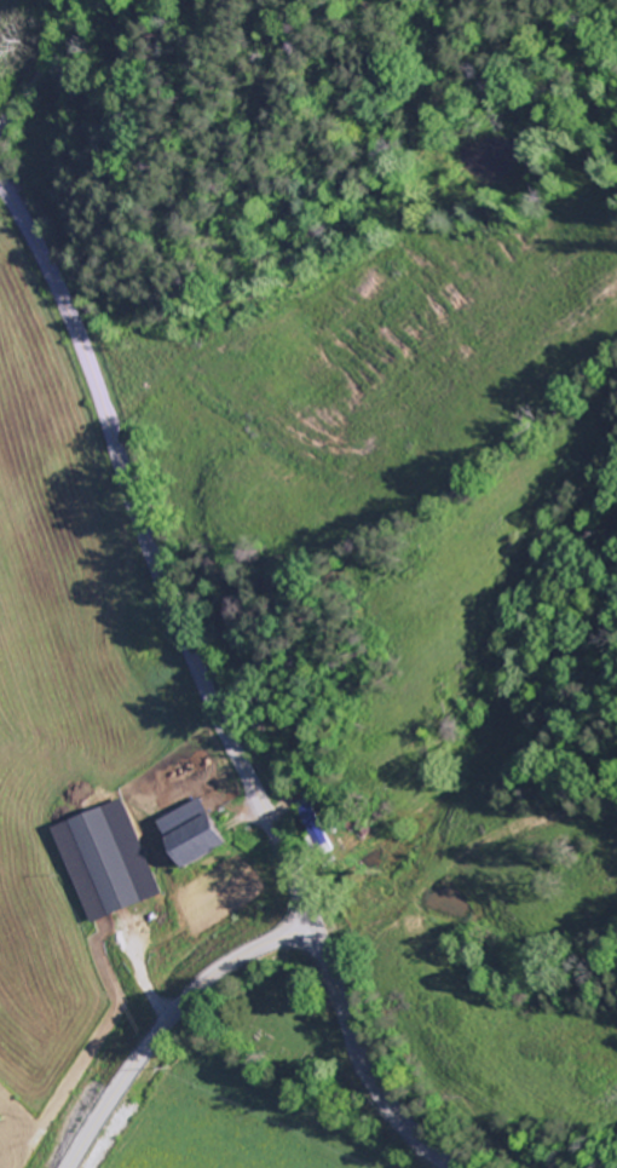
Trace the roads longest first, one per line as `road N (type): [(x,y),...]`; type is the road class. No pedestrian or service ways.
road 1 (secondary): [(458,1167),(393,1110),(361,1052),(301,887),(229,738),(148,539),(62,292),(0,180)]
road 2 (tertiary): [(67,1167),(208,983),(238,962),(289,951),(318,976),(347,1022)]
road 3 (residential): [(0,124),(45,62),(66,0)]

